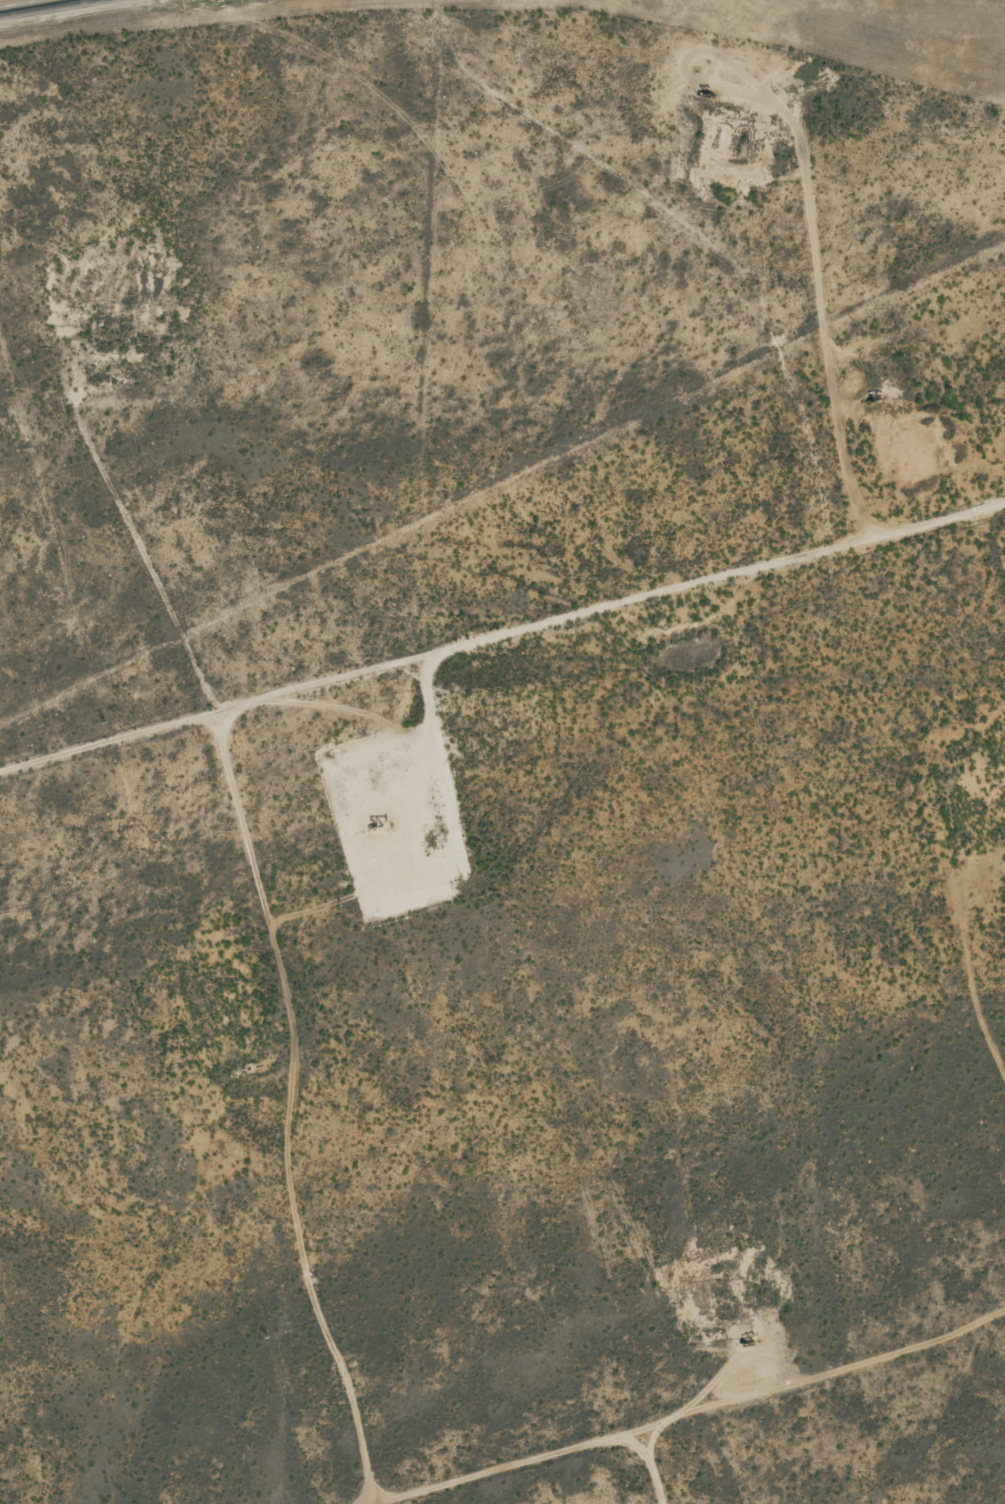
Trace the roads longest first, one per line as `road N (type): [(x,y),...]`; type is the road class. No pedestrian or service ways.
road 1 (track): [(1004,560),(0,830)]

